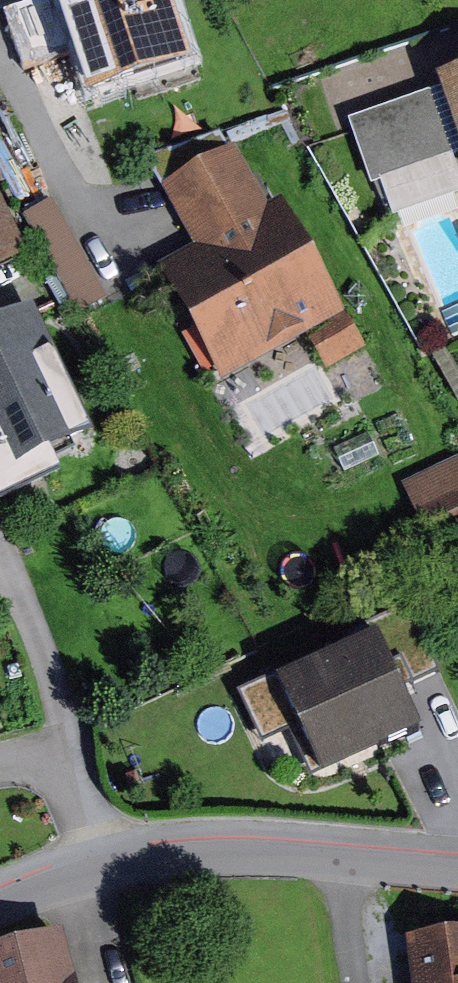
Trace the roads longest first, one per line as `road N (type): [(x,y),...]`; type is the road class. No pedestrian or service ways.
road 1 (residential): [(0,911),(109,869),(344,857),(457,870)]

